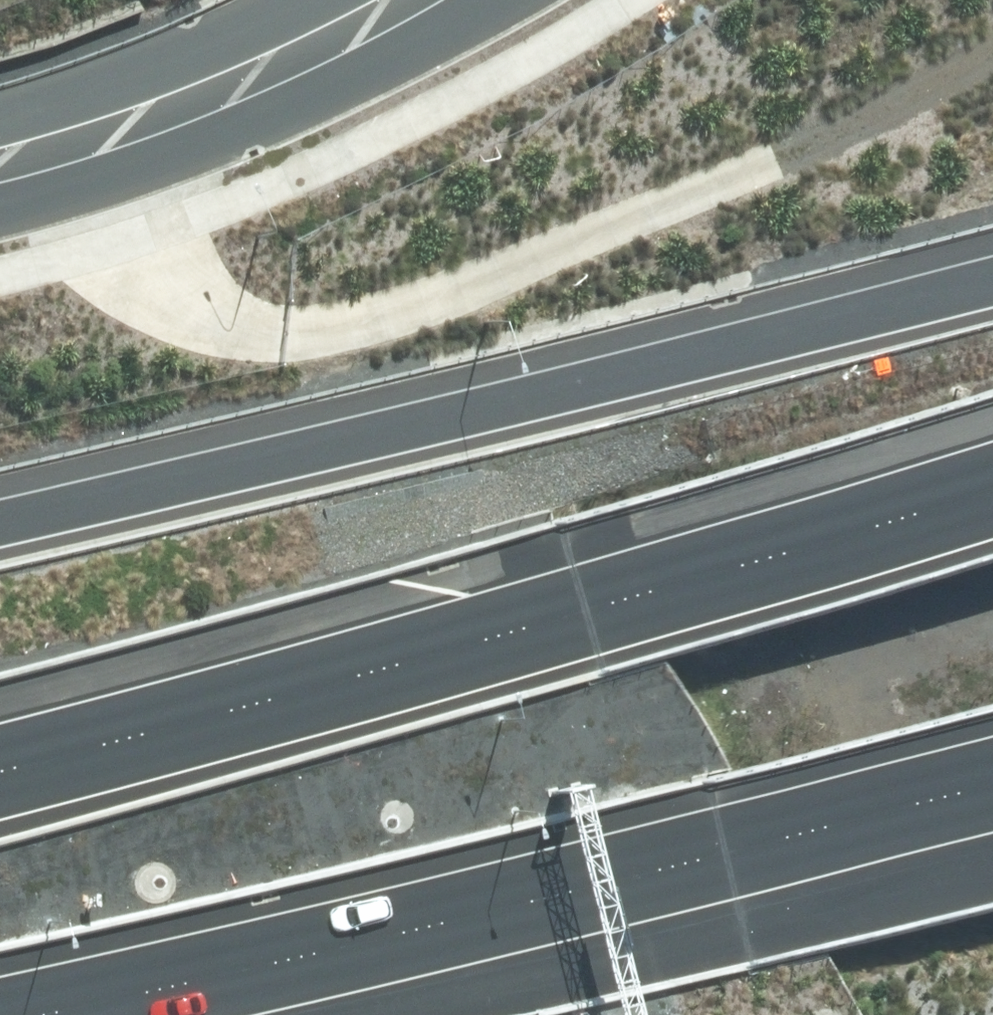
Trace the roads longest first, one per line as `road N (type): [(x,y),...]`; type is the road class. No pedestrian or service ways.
road 1 (track): [(84,137),(124,239),(147,272),(208,313),(248,326),(331,330),(777,160),(992,51)]
road 2 (motorway): [(0,765),(584,615),(992,478)]
road 3 (motorway): [(0,524),(992,279)]
road 4 (motorway): [(992,788),(721,860),(22,1014)]
road 5 (secondary): [(0,163),(224,96),(413,0)]

